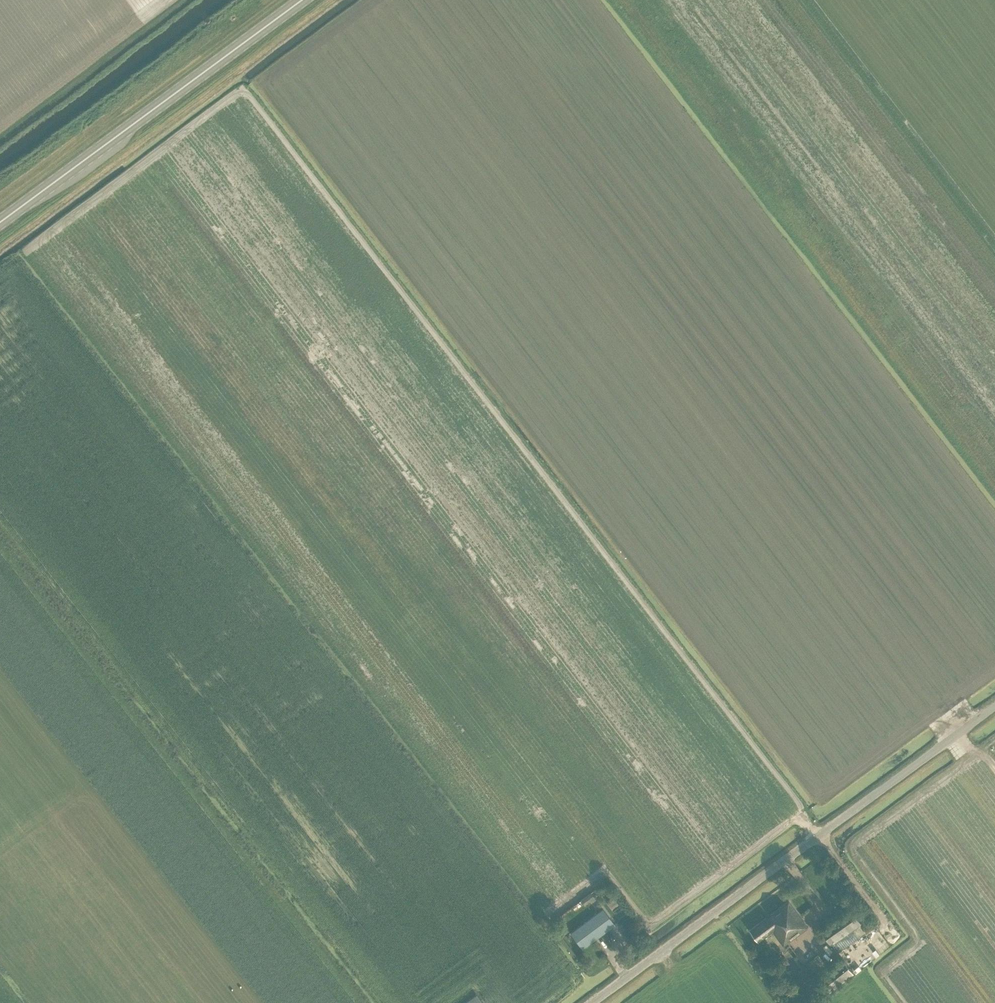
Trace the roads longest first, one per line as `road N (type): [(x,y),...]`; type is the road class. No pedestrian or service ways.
road 1 (unclassified): [(594,1002),(994,705)]
road 2 (primary): [(0,227),(308,0)]

